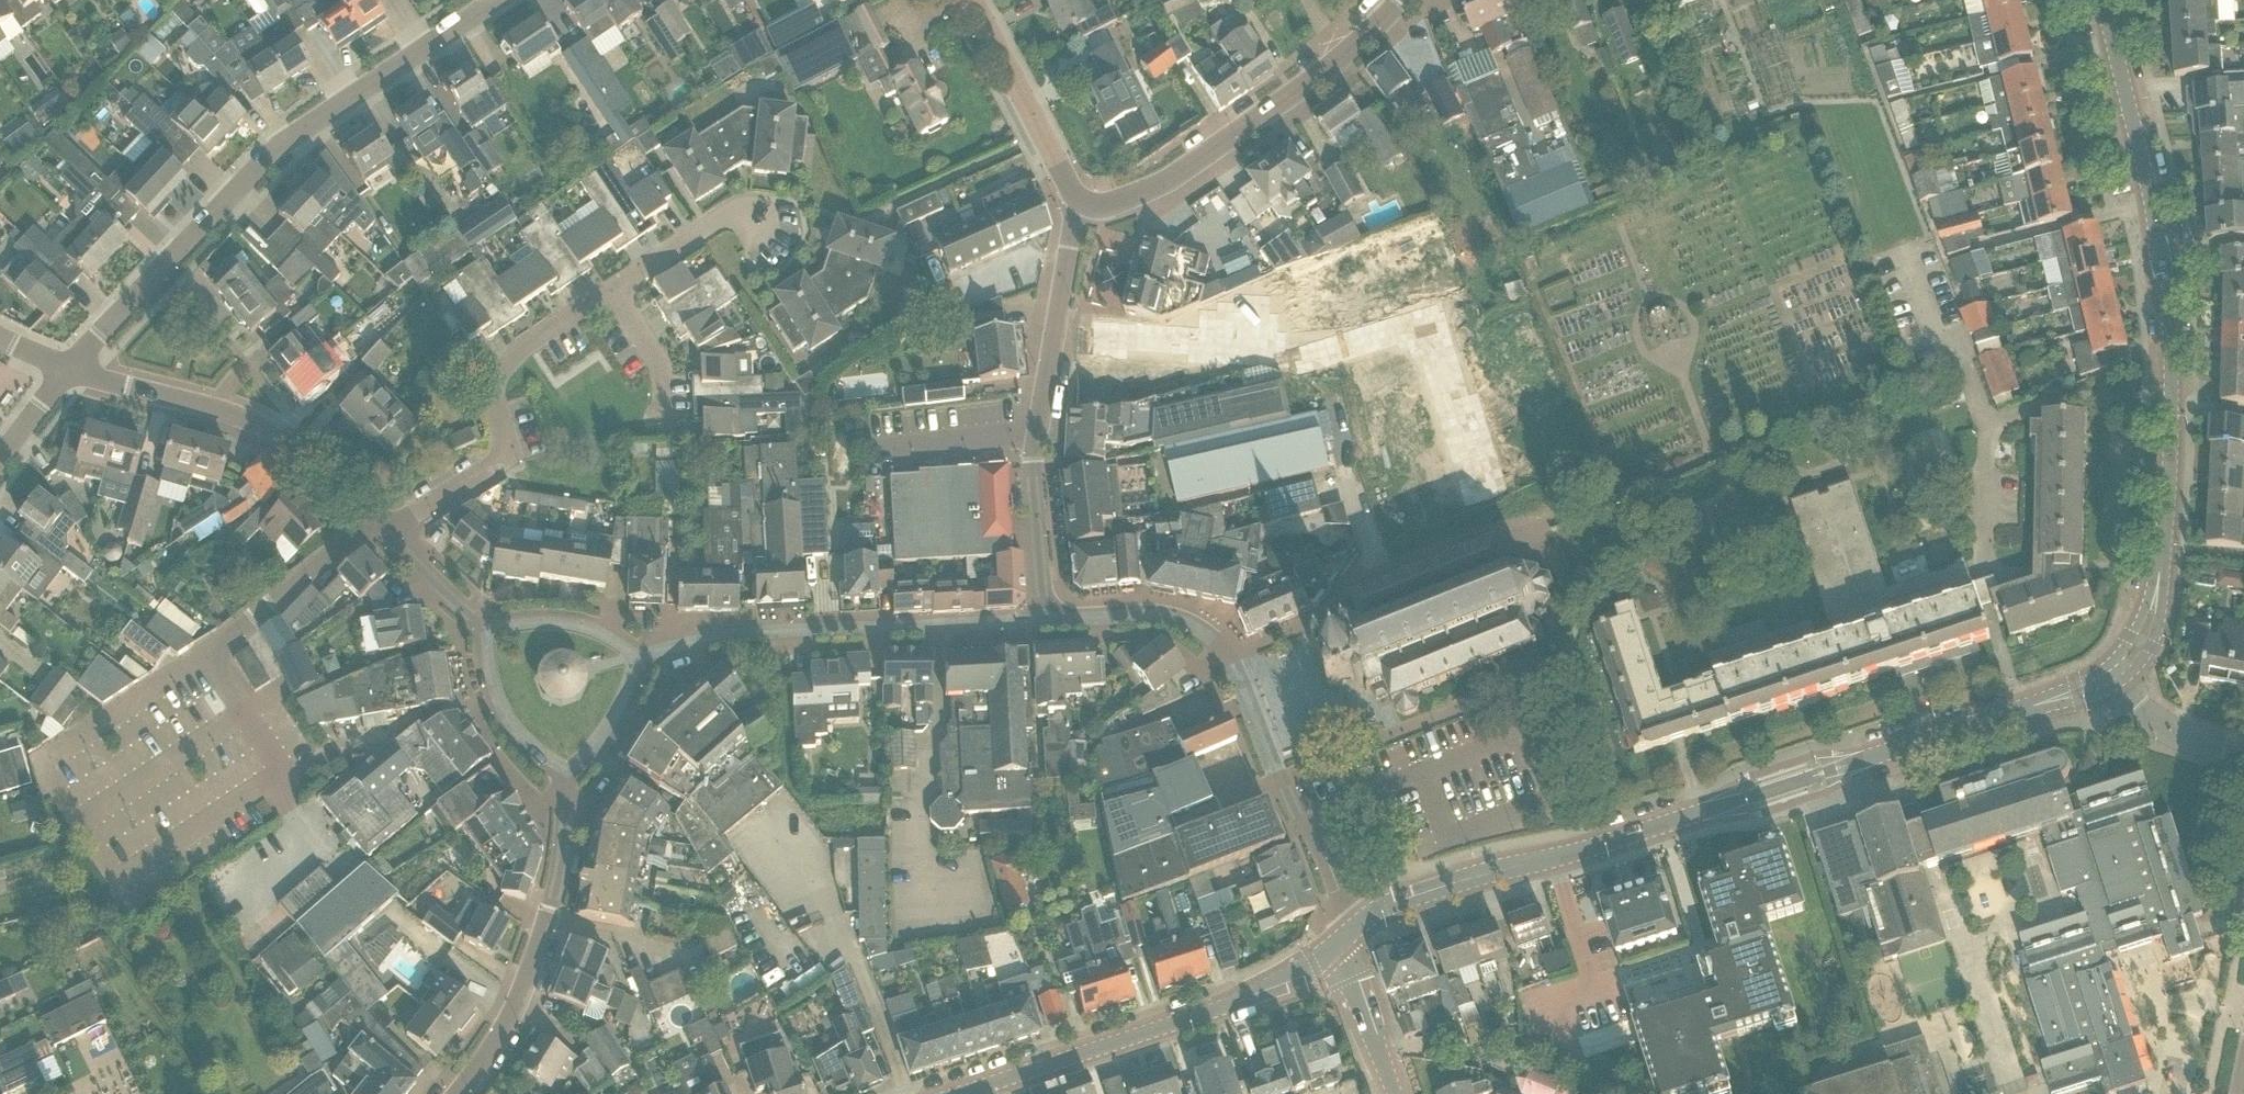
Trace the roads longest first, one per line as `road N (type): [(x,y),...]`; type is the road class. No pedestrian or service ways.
road 1 (tertiary): [(1352,928),(1430,890),(1665,825),(2110,680)]
road 2 (tertiary): [(2110,680),(2145,640),(2161,590),(2171,384),(2167,293),(2102,0)]
road 3 (residential): [(1489,498),(1427,320),(1313,350),(1053,332)]
road 4 (residential): [(76,369),(225,202),(352,84),(481,0)]
road 5 (unclassified): [(1352,928),(1216,642),(1162,616),(1048,622)]
road 6 (unclassified): [(637,658),(747,632),(1048,622)]
road 7 (tertiary): [(958,1093),(1295,982),(1337,948)]
road 8 (unclassified): [(1082,203),(1128,203),(1208,157),(1362,44),(1400,0)]
road 9 (residential): [(381,538),(501,466),(487,398),(531,348),(611,296)]
road 10 (residential): [(381,538),(321,472),(269,430),(76,369)]
road 11 (residential): [(454,1093),(517,1017),(560,866),(567,775)]
road 12 (residential): [(567,775),(494,695),(486,632),(381,538)]
road 13 (unclassified): [(1048,622),(1040,434),(1053,332)]
road 14 (unclassified): [(1082,203),(1060,181),(969,0)]
road 15 (residential): [(611,296),(748,203),(791,201)]
road 16 (tertiary): [(1394,1093),(1337,948)]
road 17 (residential): [(2243,756),(2194,740),(2110,680)]
road 18 (residential): [(567,775),(590,756),(624,705),(637,658)]
road 19 (unclassified): [(1053,332),(1082,203)]
road 20 (residential): [(661,408),(656,368),(611,296)]
road 21 (residential): [(0,463),(76,369)]

